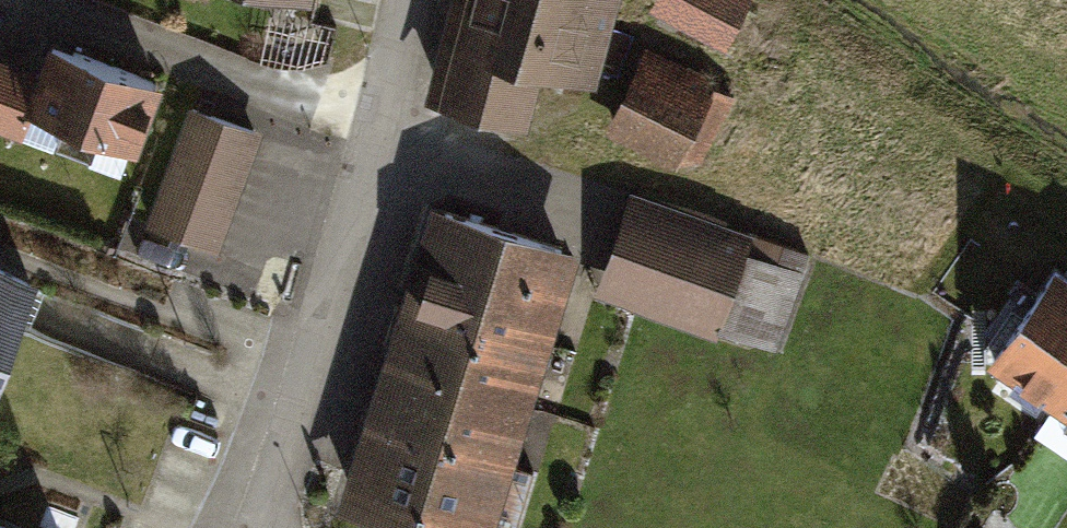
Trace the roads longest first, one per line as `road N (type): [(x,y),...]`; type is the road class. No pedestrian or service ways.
road 1 (residential): [(408,0),(386,123),(333,280),(313,371),(255,527)]

